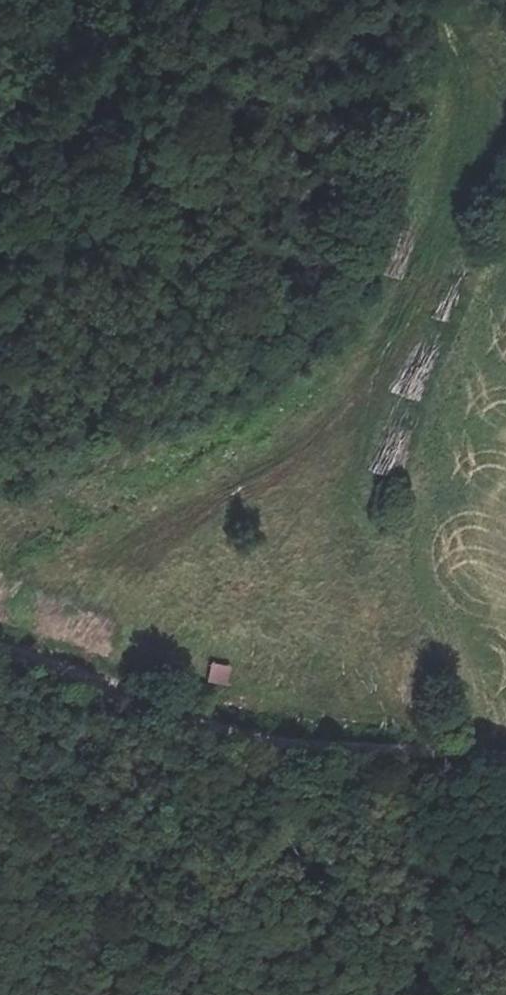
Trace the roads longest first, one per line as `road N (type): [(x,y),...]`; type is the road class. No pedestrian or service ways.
road 1 (track): [(505,753),(348,748),(228,732),(0,644)]

